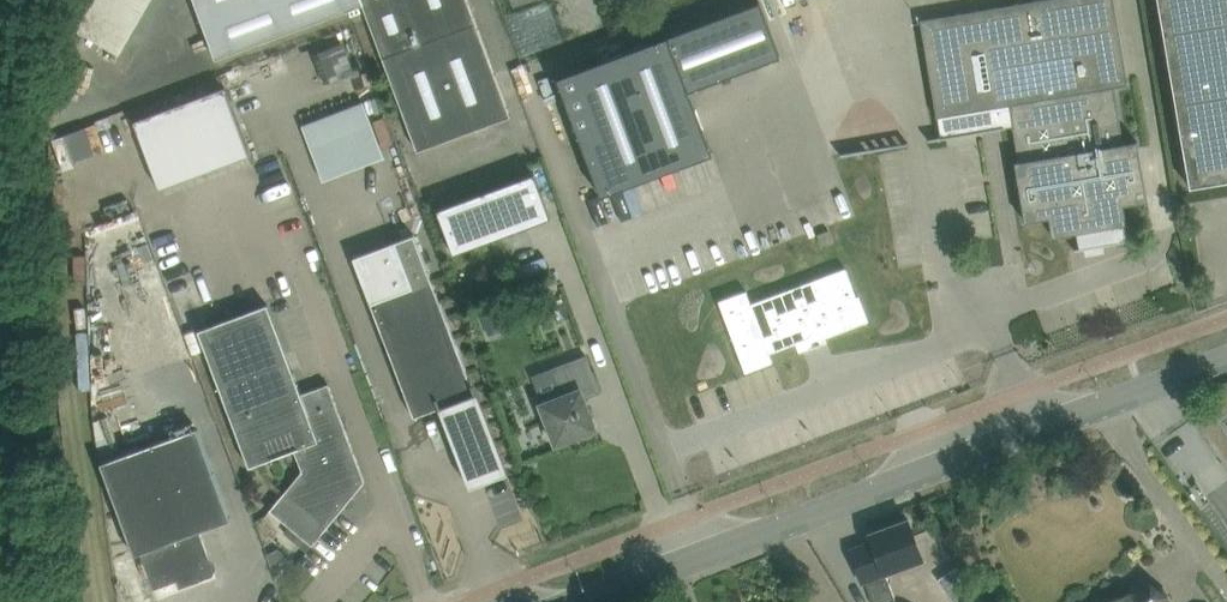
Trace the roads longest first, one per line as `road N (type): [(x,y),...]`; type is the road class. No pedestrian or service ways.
road 1 (tertiary): [(571,601),(1226,359)]

